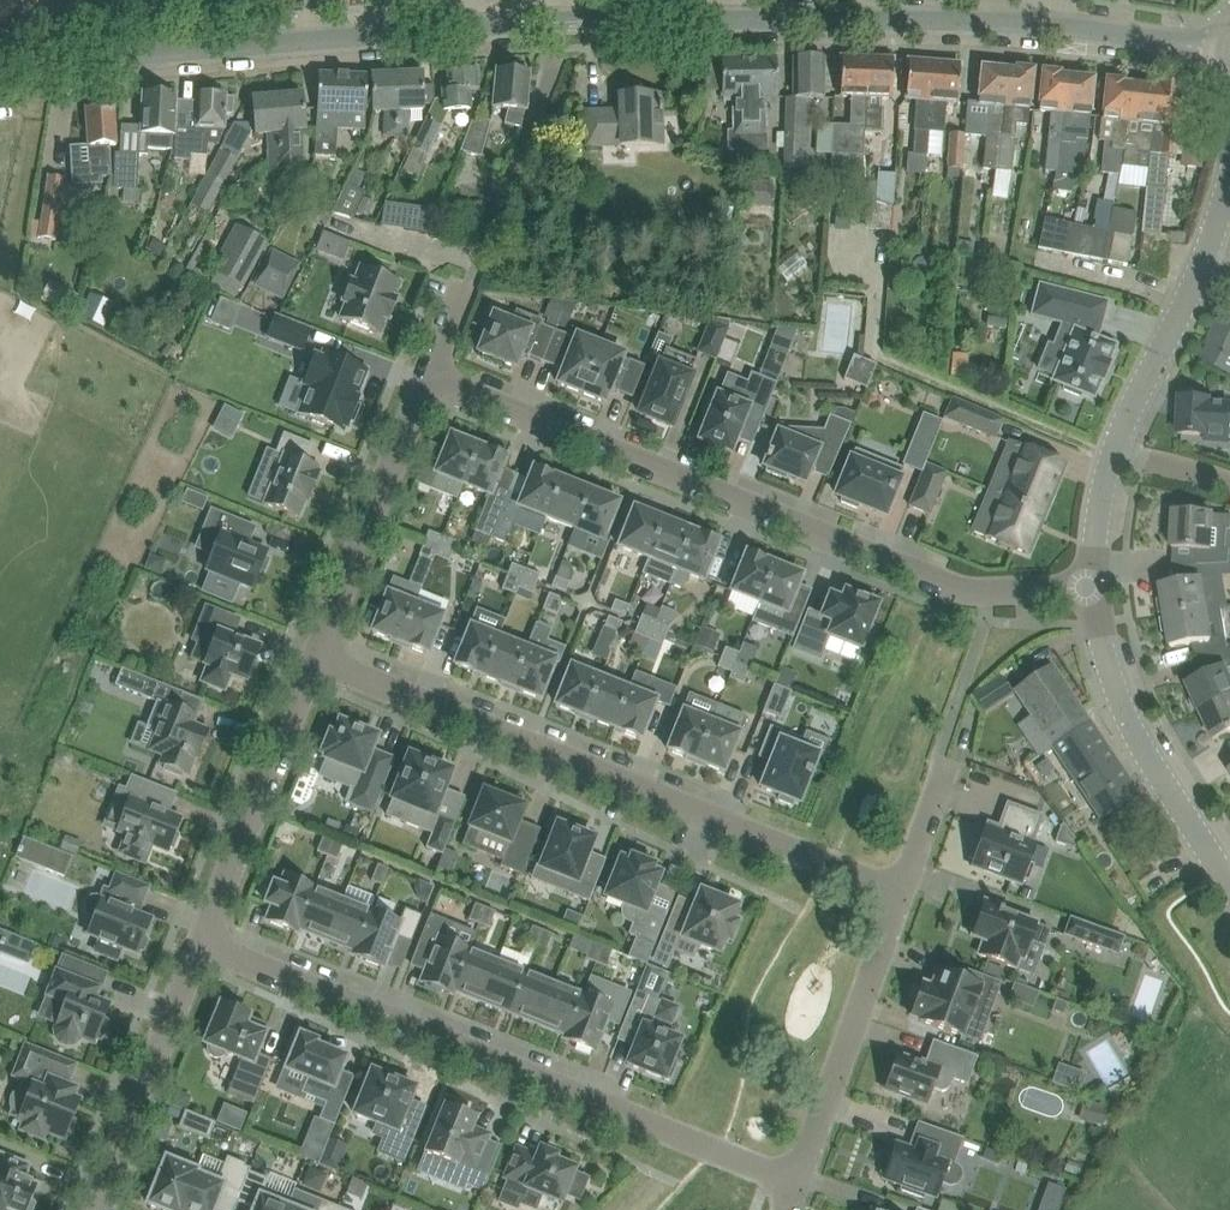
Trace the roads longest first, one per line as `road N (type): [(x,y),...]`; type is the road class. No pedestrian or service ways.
road 1 (residential): [(1097,578),(989,593),(942,581),(435,375)]
road 2 (tertiary): [(1218,47),(1029,21),(554,19)]
road 3 (residential): [(796,1183),(205,944)]
road 4 (residential): [(895,894),(321,658)]
road 5 (tertiary): [(554,19),(0,67)]
road 6 (residential): [(435,375),(551,74),(554,19)]
road 7 (residential): [(1229,891),(1104,676),(1097,578)]
road 8 (residential): [(205,944),(321,658)]
road 9 (residential): [(796,1183),(895,894)]
road 10 (residential): [(321,658),(435,375)]
road 11 (residential): [(1114,451),(1205,259),(1229,176)]
road 12 (residential): [(98,1209),(205,944)]
road 13 (residential): [(1097,578),(1100,501),(1114,451)]
road 14 (residential): [(895,894),(942,774)]
road 15 (residential): [(1229,484),(1114,451)]

